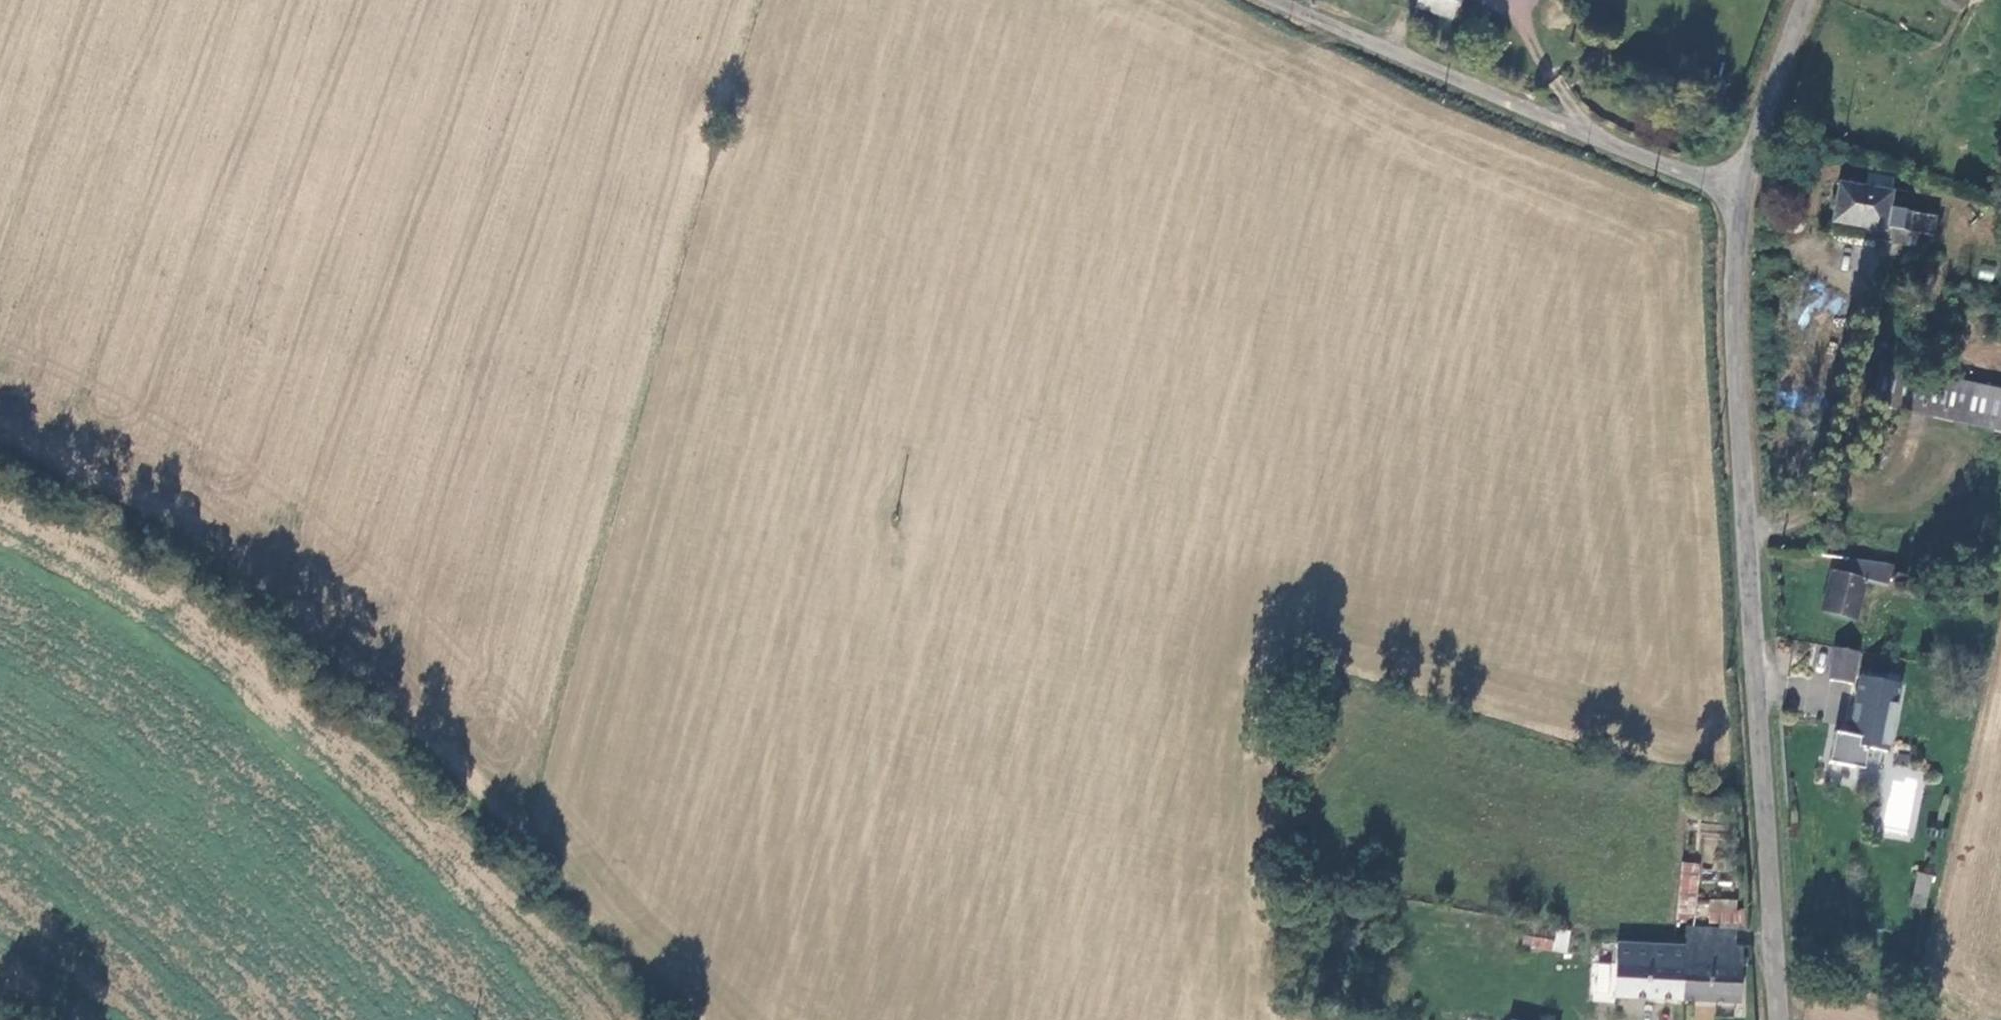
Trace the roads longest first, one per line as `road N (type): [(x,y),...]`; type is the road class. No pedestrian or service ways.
road 1 (tertiary): [(1774,1019),(1735,262),(1737,190),(1806,0)]

